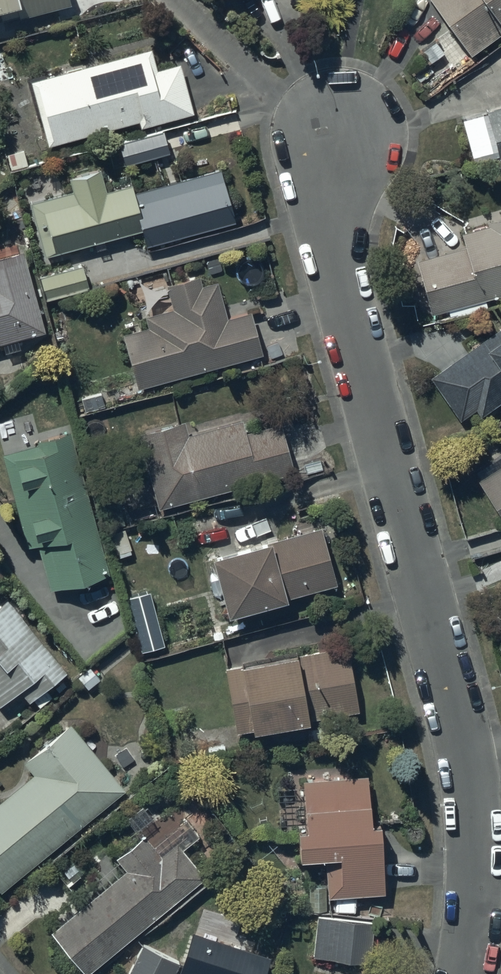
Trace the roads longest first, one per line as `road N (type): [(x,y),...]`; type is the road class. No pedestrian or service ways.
road 1 (residential): [(464,973),(478,893),(475,806),(347,305),(336,199),(343,135)]

